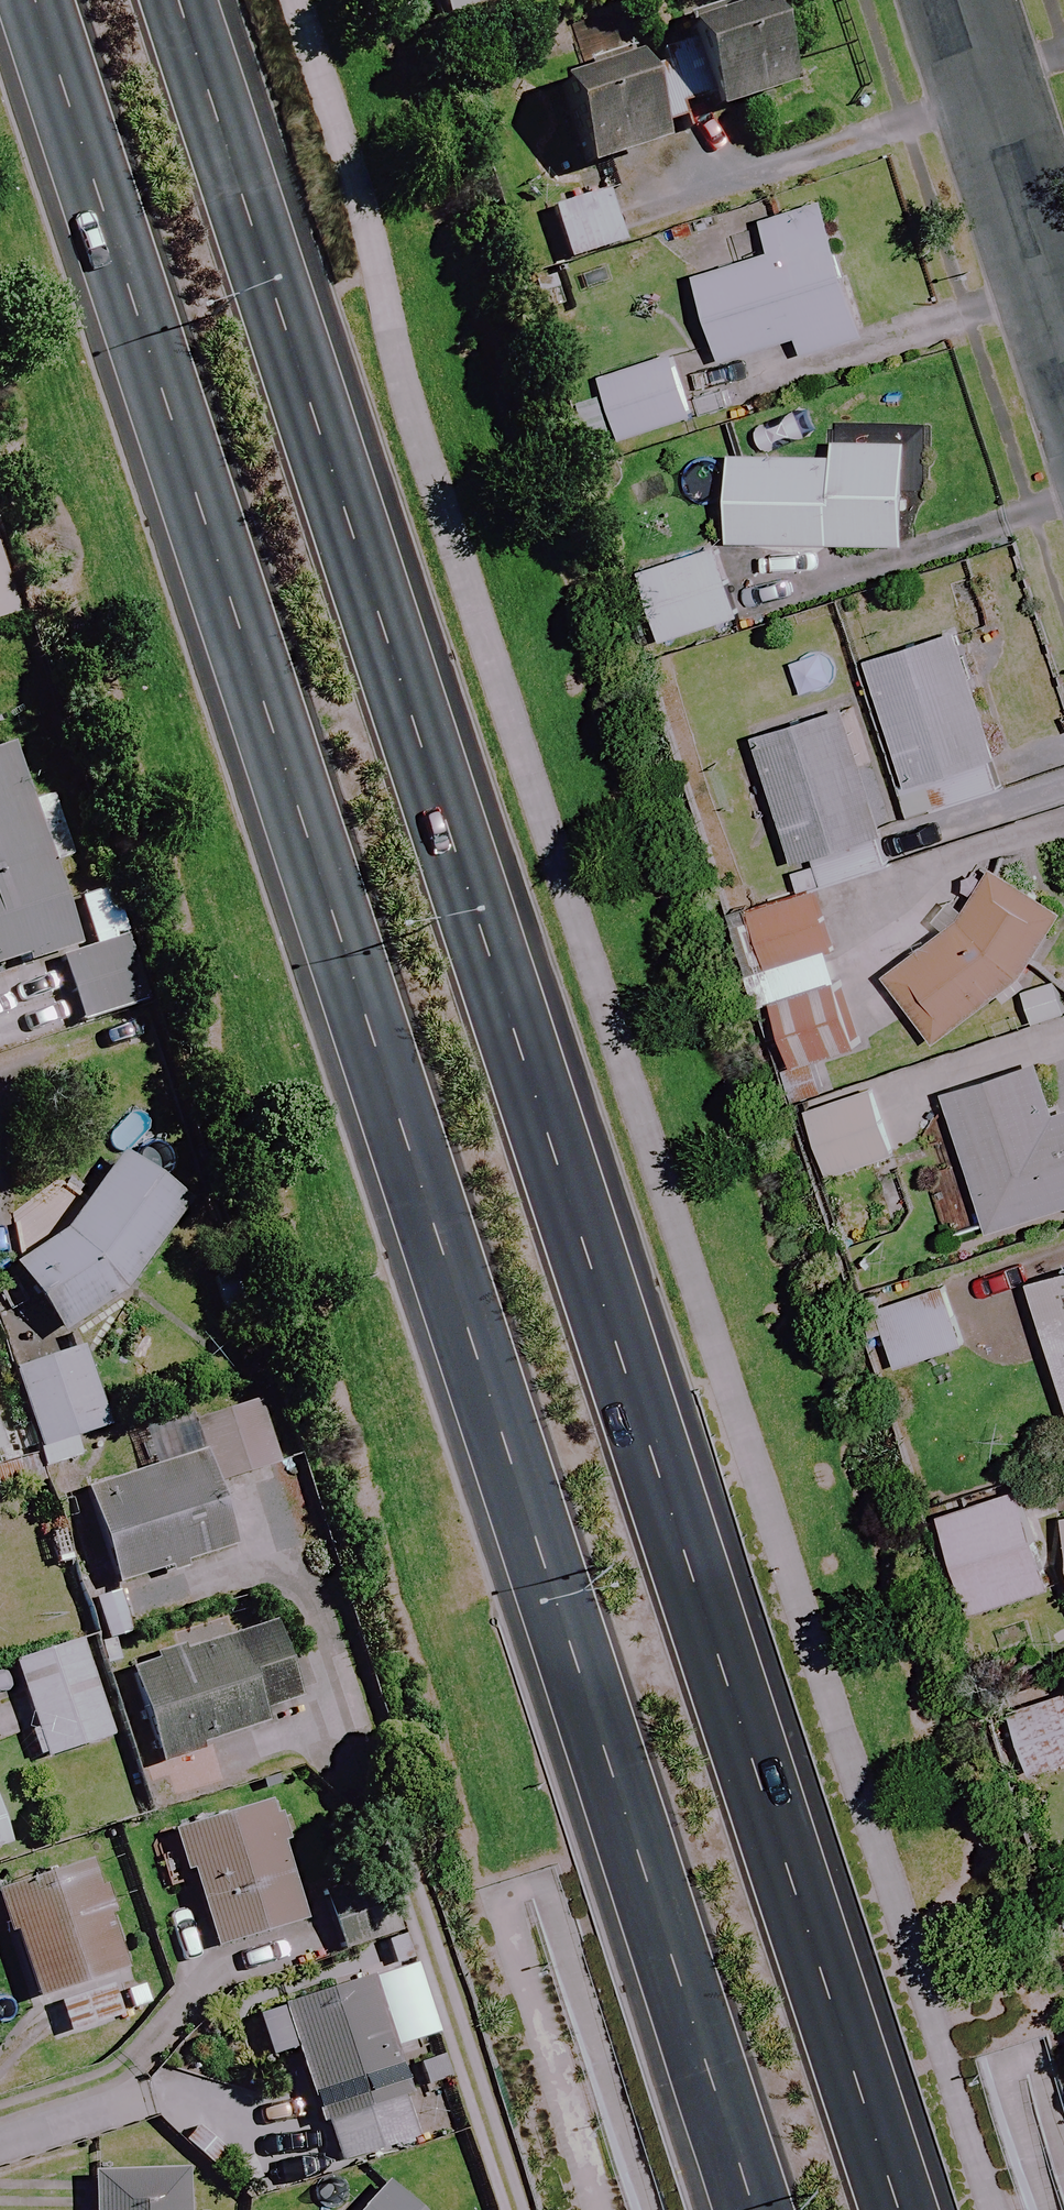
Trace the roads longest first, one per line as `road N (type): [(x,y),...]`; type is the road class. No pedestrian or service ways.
road 1 (primary): [(759,2209),(39,0)]
road 2 (primary): [(193,0),(912,2209)]
road 3 (residential): [(1063,312),(962,0)]

